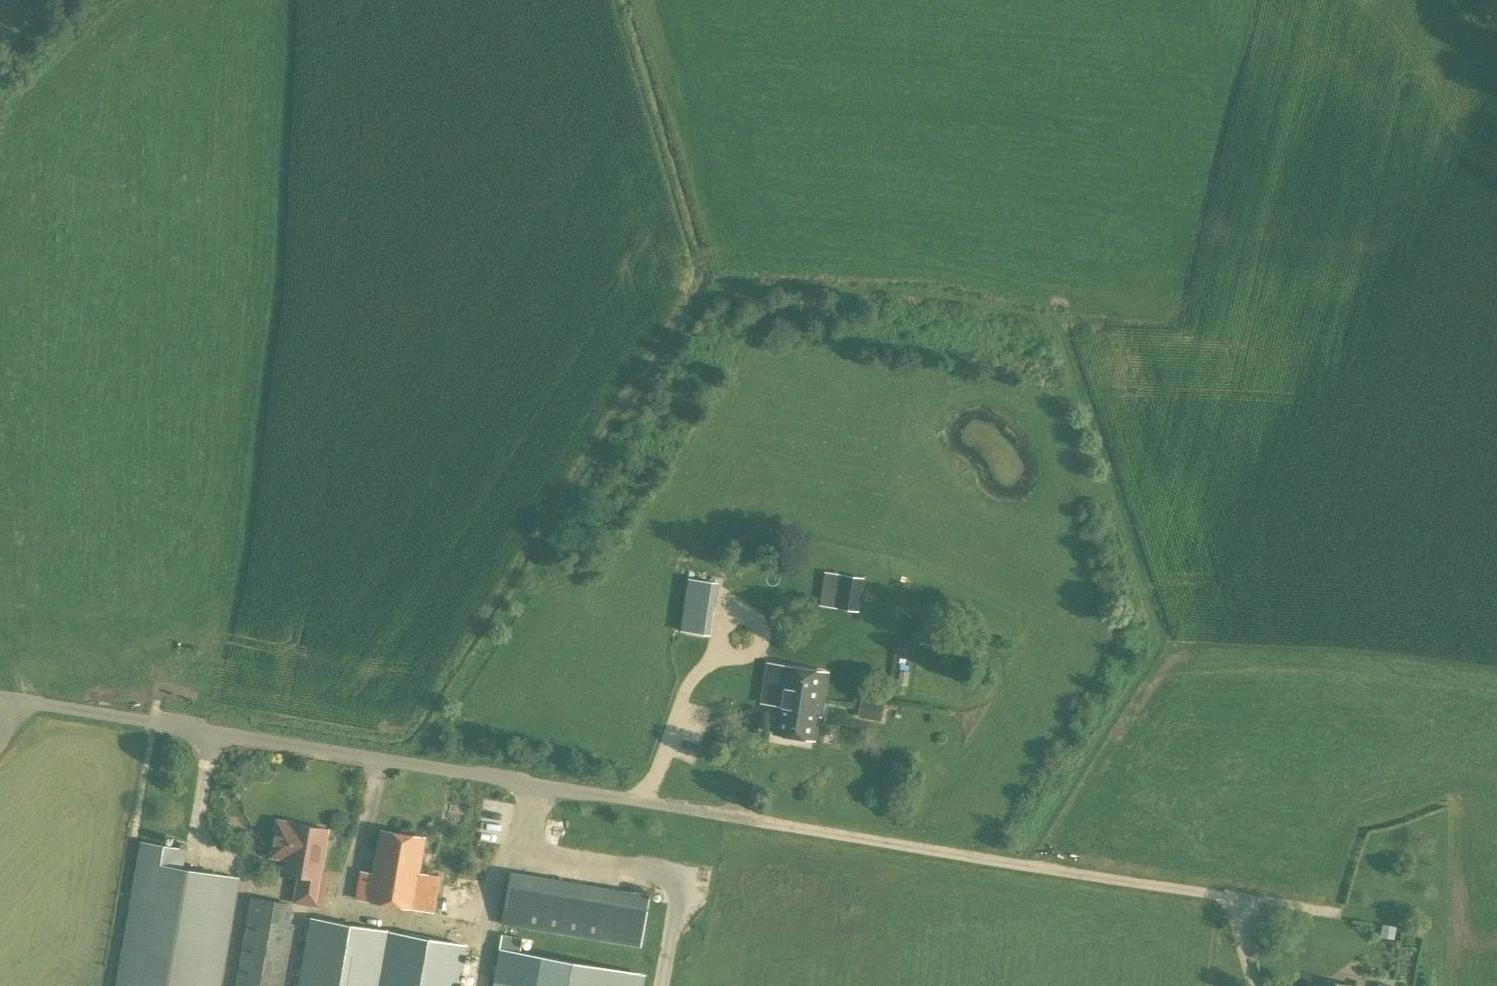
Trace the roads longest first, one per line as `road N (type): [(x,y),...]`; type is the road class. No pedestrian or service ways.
road 1 (unclassified): [(1218,896),(0,698)]

